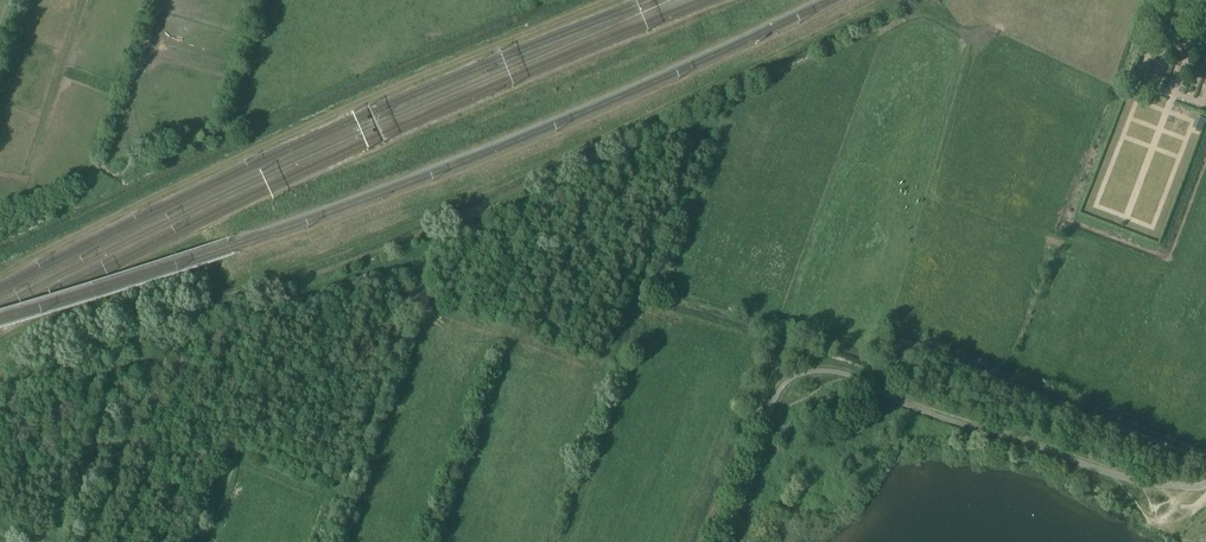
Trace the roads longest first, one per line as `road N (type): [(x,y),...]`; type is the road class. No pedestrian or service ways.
road 1 (track): [(883,0),(537,169),(236,293)]
road 2 (track): [(612,0),(351,106),(0,275)]

